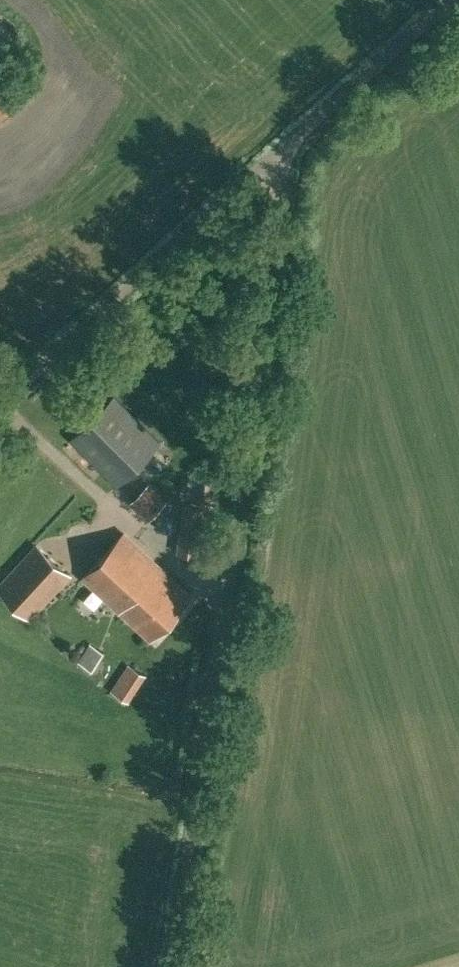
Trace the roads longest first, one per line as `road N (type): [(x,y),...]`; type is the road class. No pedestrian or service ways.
road 1 (unclassified): [(172,966),(288,149)]
road 2 (unclassified): [(0,400),(288,149)]
road 3 (unclassified): [(288,149),(453,0)]

